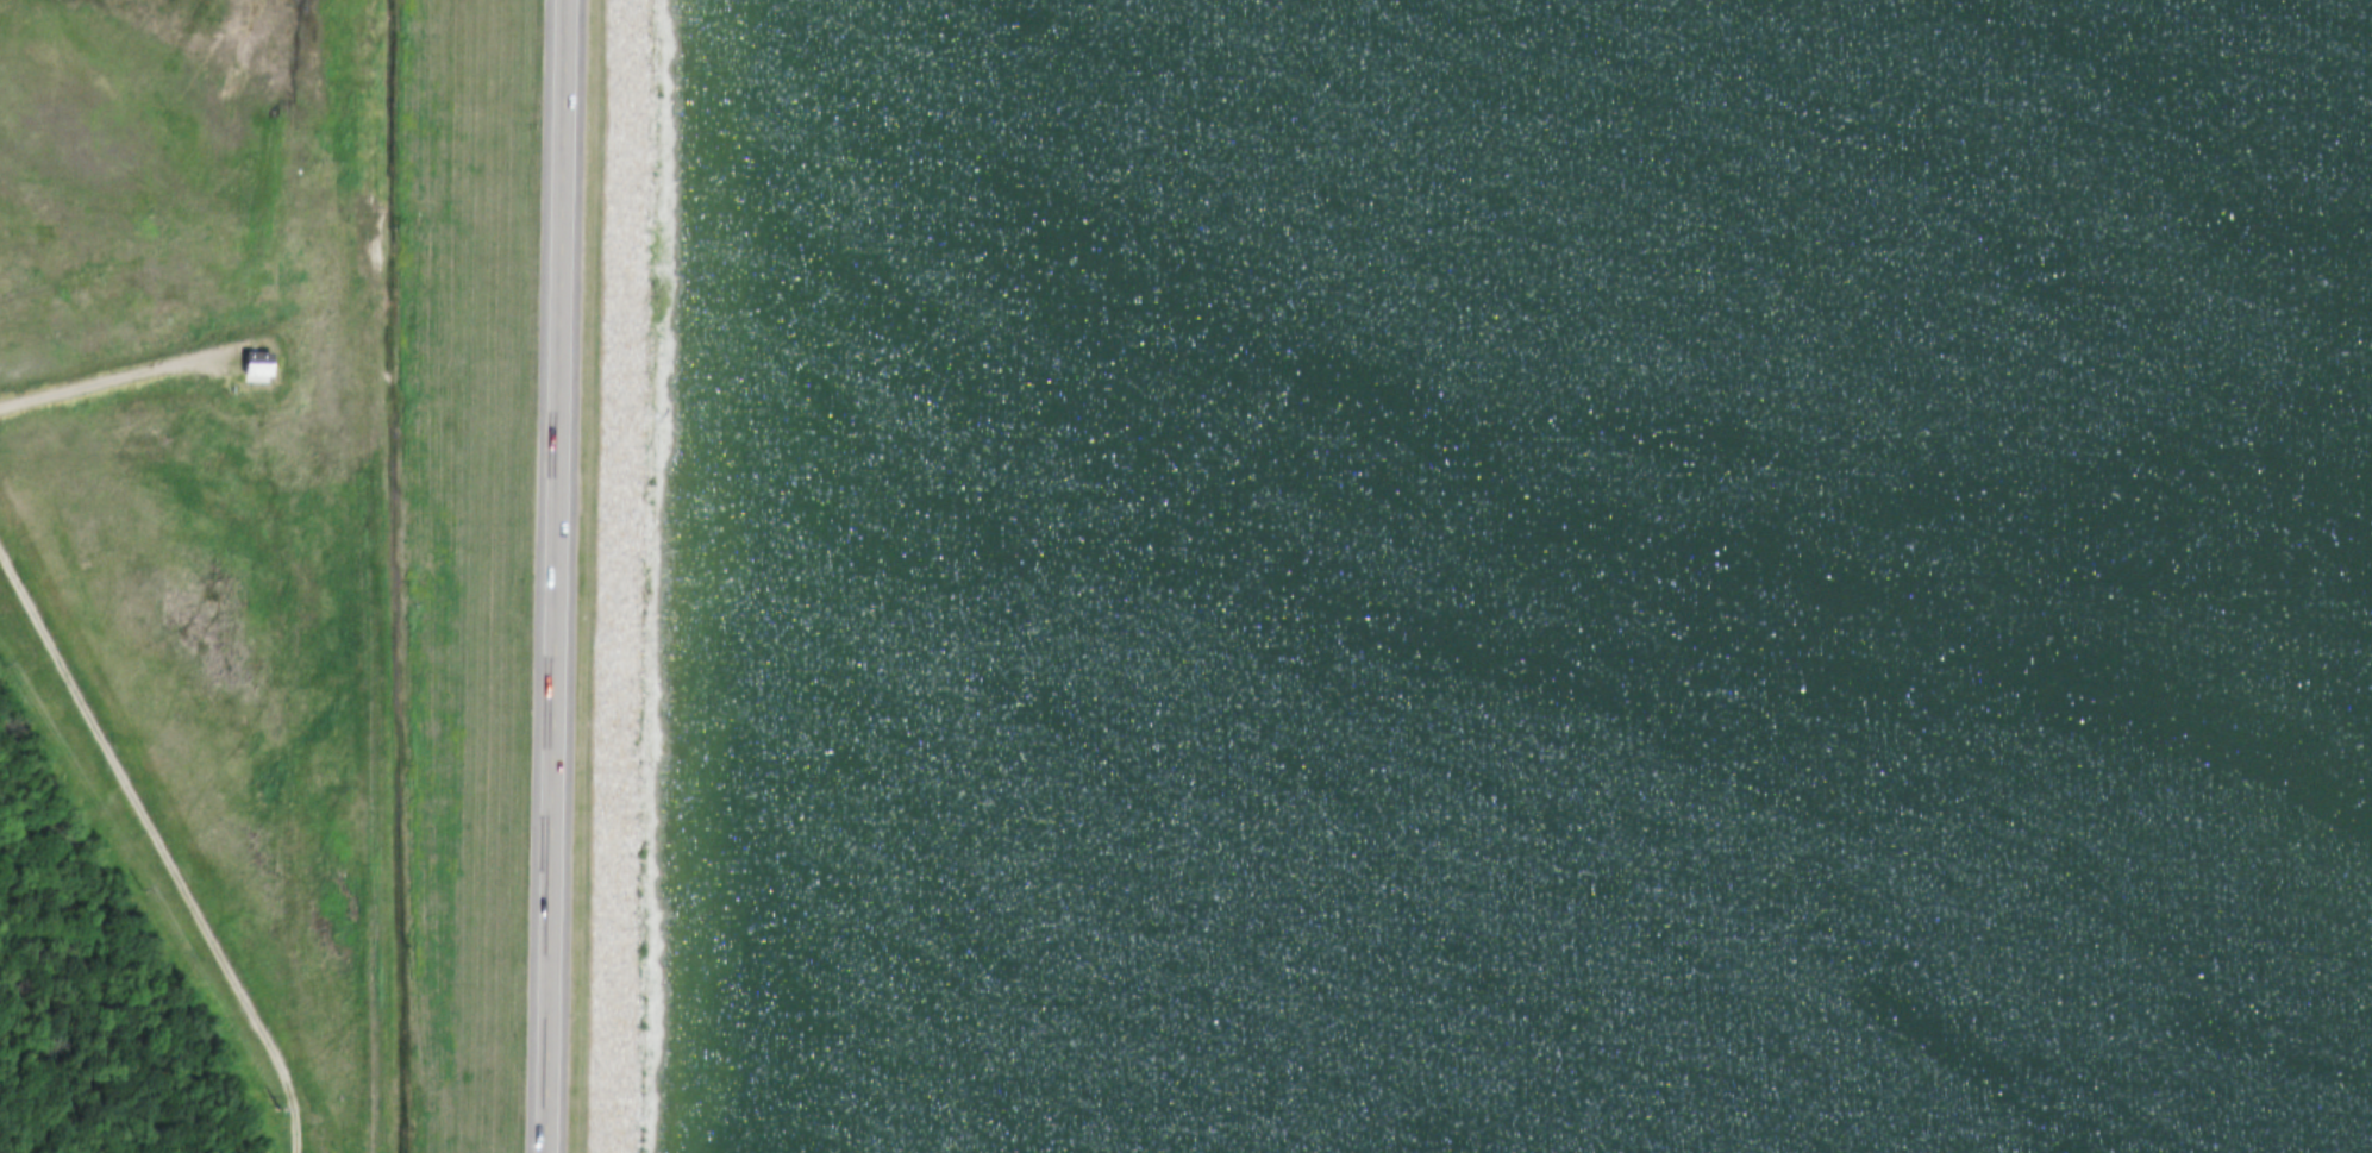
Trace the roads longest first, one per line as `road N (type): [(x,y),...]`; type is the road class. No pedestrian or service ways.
road 1 (primary): [(622,1152),(647,0)]
road 2 (residential): [(300,1084),(0,536)]

